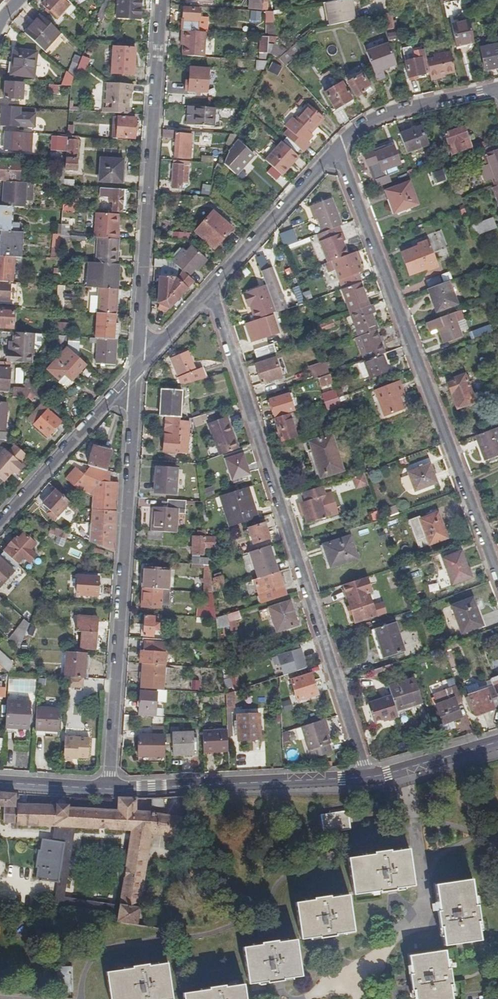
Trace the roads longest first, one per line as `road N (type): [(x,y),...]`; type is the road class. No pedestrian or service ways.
road 1 (residential): [(209,290),(368,776)]
road 2 (residential): [(497,579),(336,160)]
road 3 (residential): [(107,789),(137,374)]
road 4 (residential): [(137,374),(159,0)]
road 5 (tertiary): [(368,776),(107,789)]
road 6 (residential): [(0,515),(137,374)]
road 7 (residential): [(209,290),(336,160)]
road 8 (residential): [(336,160),(387,119),(497,94)]
road 9 (tertiary): [(497,742),(368,776)]

